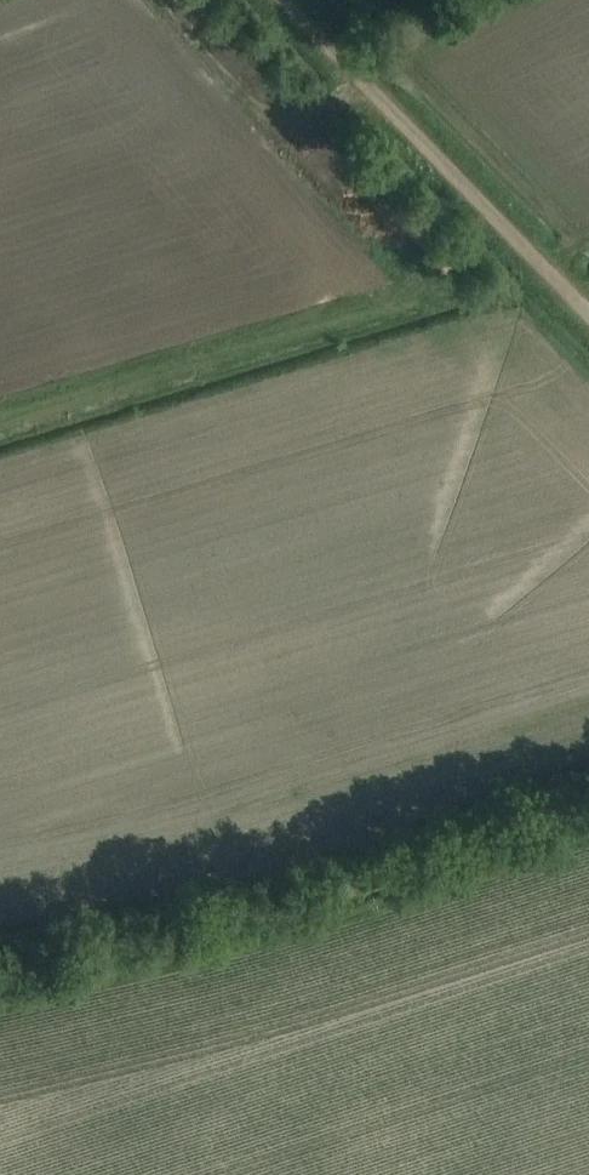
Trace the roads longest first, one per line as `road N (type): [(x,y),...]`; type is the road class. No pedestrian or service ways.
road 1 (unclassified): [(588,311),(285,0)]

